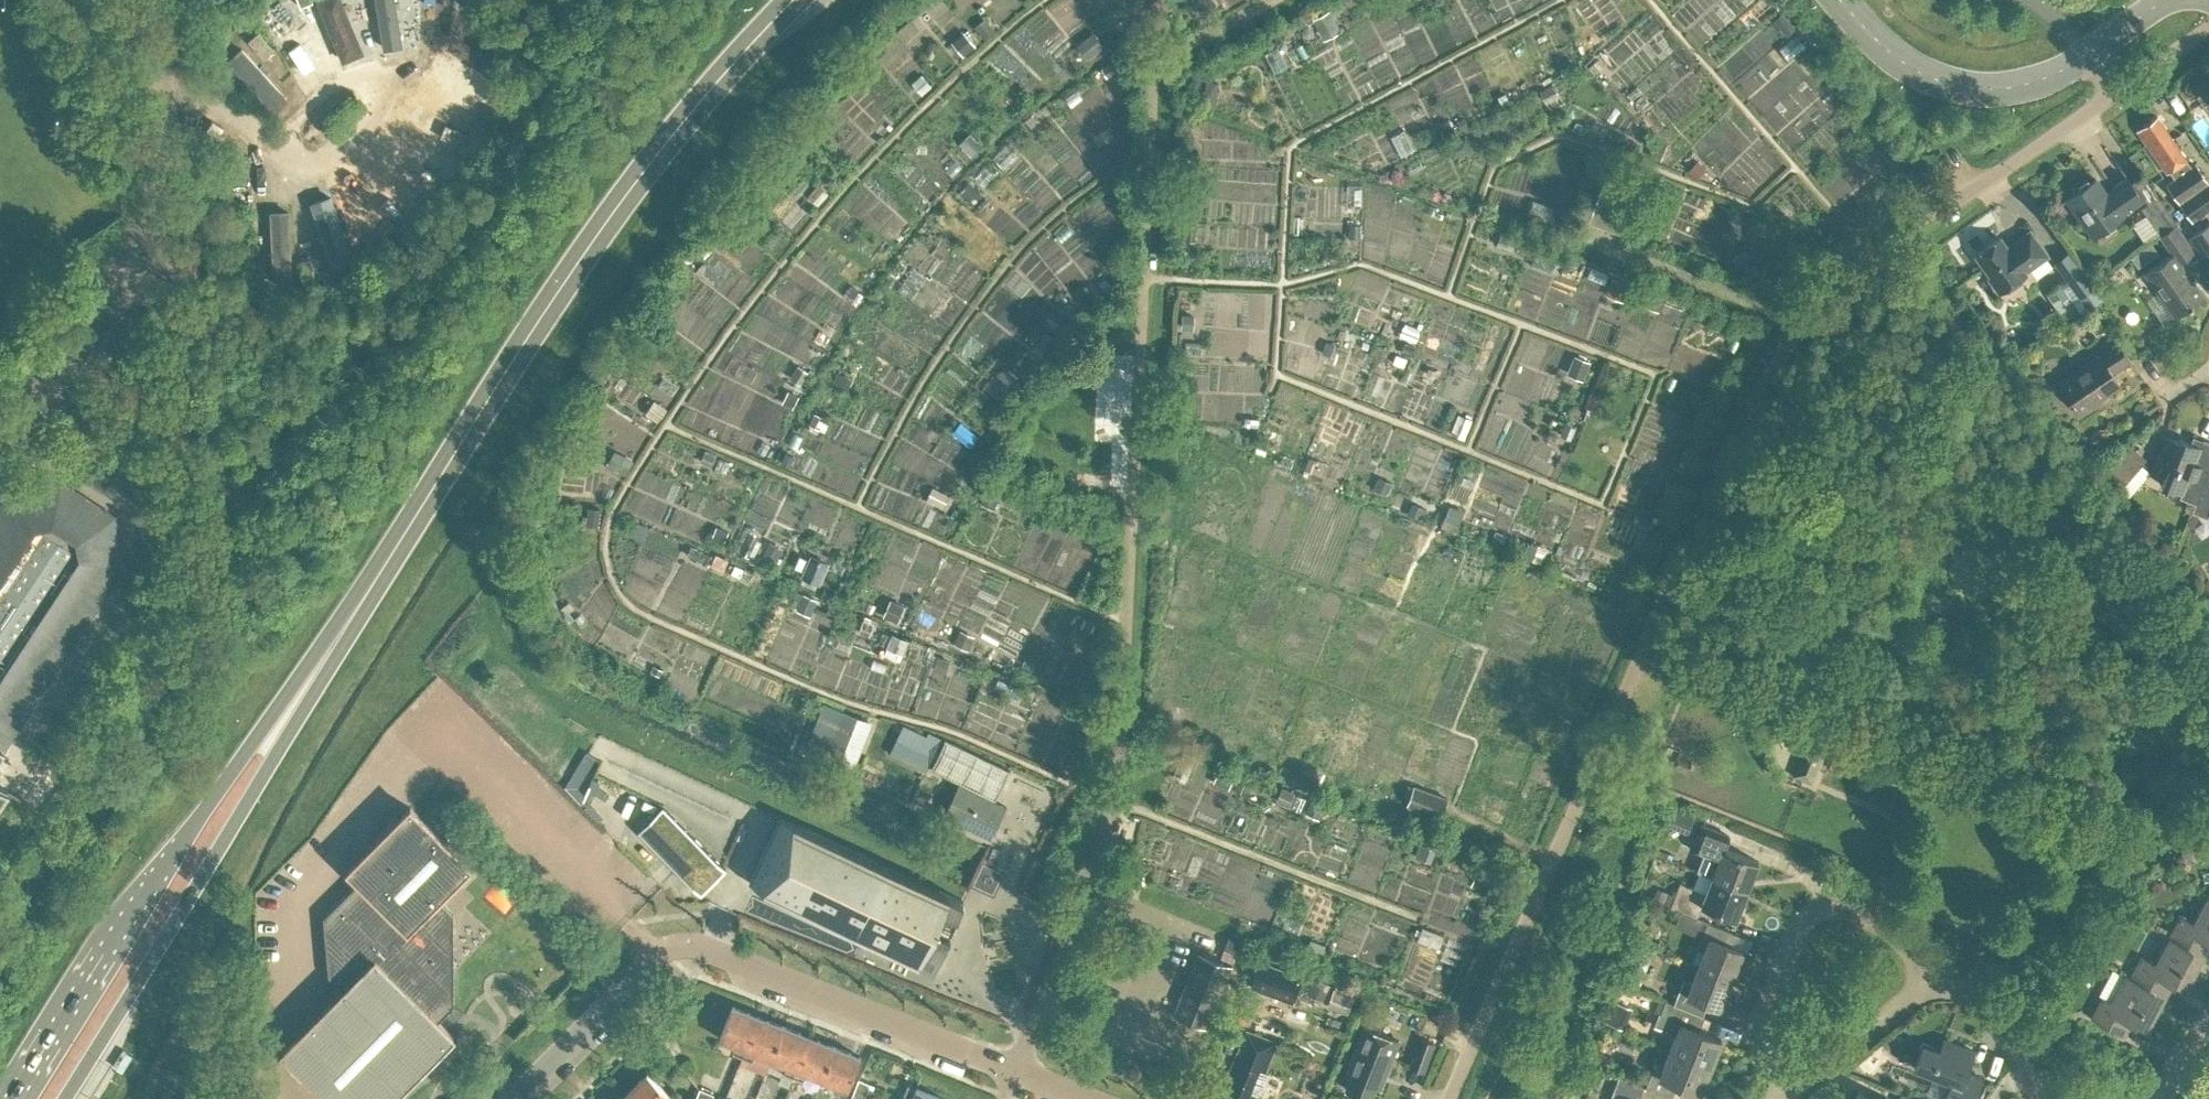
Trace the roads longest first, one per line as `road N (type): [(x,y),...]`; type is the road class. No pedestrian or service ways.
road 1 (residential): [(1448,1098),(1741,425),(1774,366),(1833,292),(1970,190)]
road 2 (primary): [(337,638),(608,218),(791,0)]
road 3 (unclassified): [(1087,1098),(687,944),(656,955),(513,1098)]
road 4 (primary): [(337,638),(290,688),(183,836),(12,1098)]
road 5 (primary): [(64,1098),(309,701),(337,638)]
road 6 (residential): [(0,434),(81,350),(141,267),(157,194),(155,95)]
road 7 (residential): [(1795,1096),(1760,1036),(1794,930),(1806,918),(1838,911),(1871,919),(1904,944),(1918,985)]
road 8 (tertiary): [(1840,0),(1900,60),(1952,84),(2026,83),(2085,55)]
road 9 (residential): [(273,146),(280,168),(313,166),(364,128),(381,99),(368,82),(351,82),(289,129)]
road 10 (residential): [(1918,985),(1952,984),(1986,1001),(2036,1098)]
road 11 (residential): [(1970,190),(2111,92)]
road 12 (residential): [(1918,985),(1795,1096)]
road 13 (residential): [(155,95),(185,94),(214,106),(273,146)]

